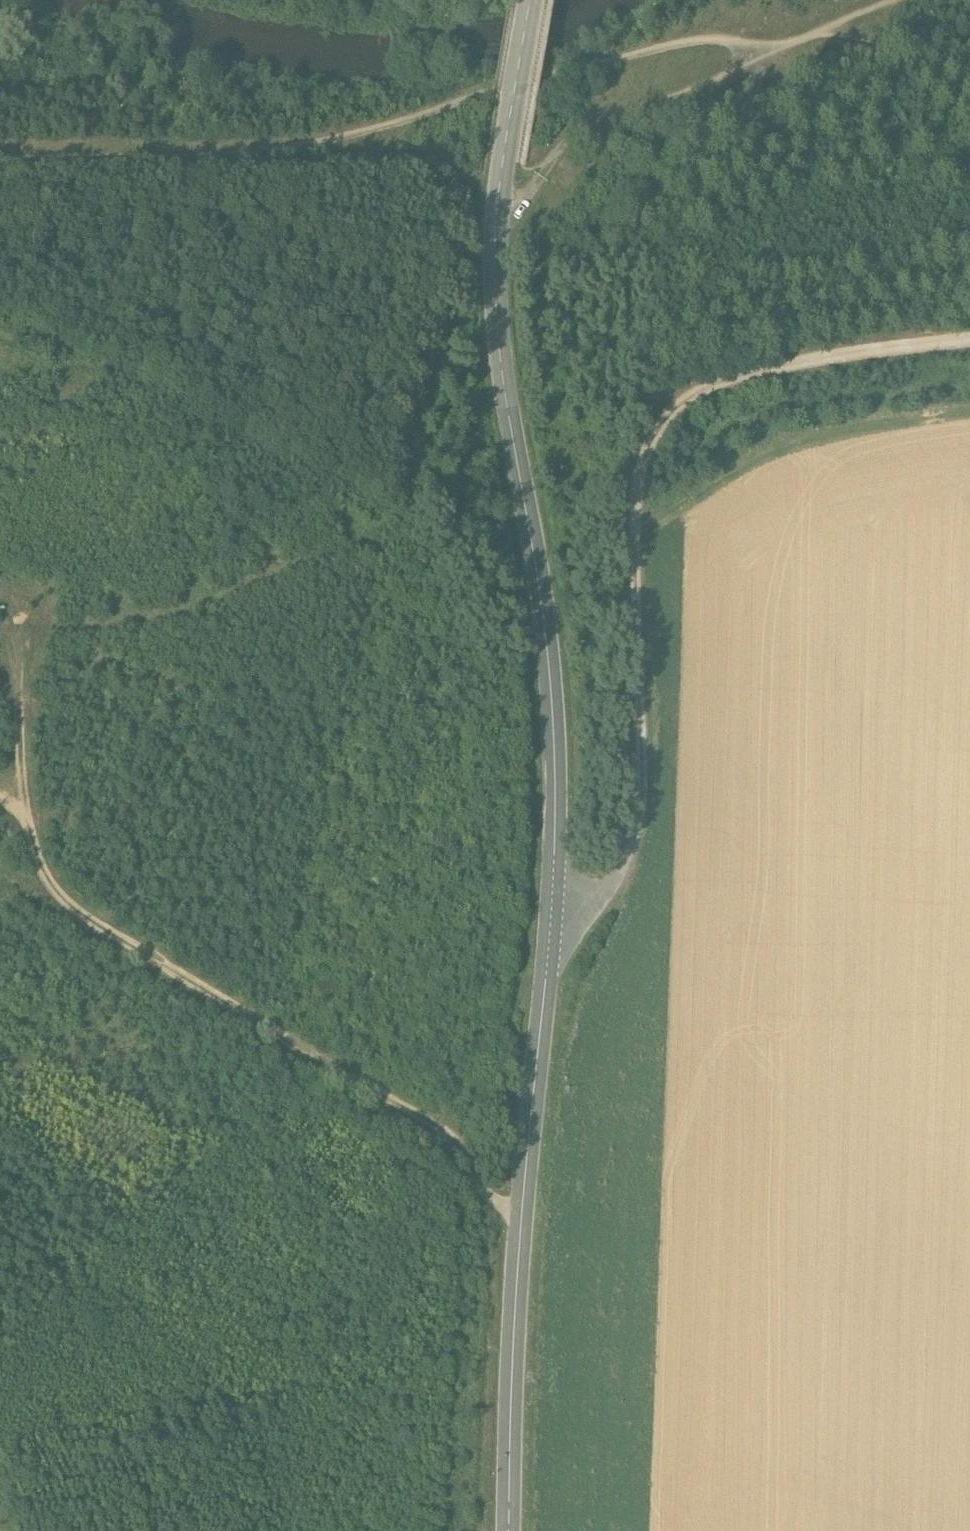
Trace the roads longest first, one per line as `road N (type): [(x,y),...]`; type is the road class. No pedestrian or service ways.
road 1 (track): [(969,343),(814,366),(712,395),(659,446),(638,541),(644,819),(615,889),(599,902),(552,902)]
road 2 (track): [(521,1205),(492,1203),(453,1146),(430,1129),(315,1075),(76,933),(37,874),(26,829),(18,693)]
road 3 (track): [(0,160),(246,150),(348,130),(551,66),(698,40),(765,45)]

